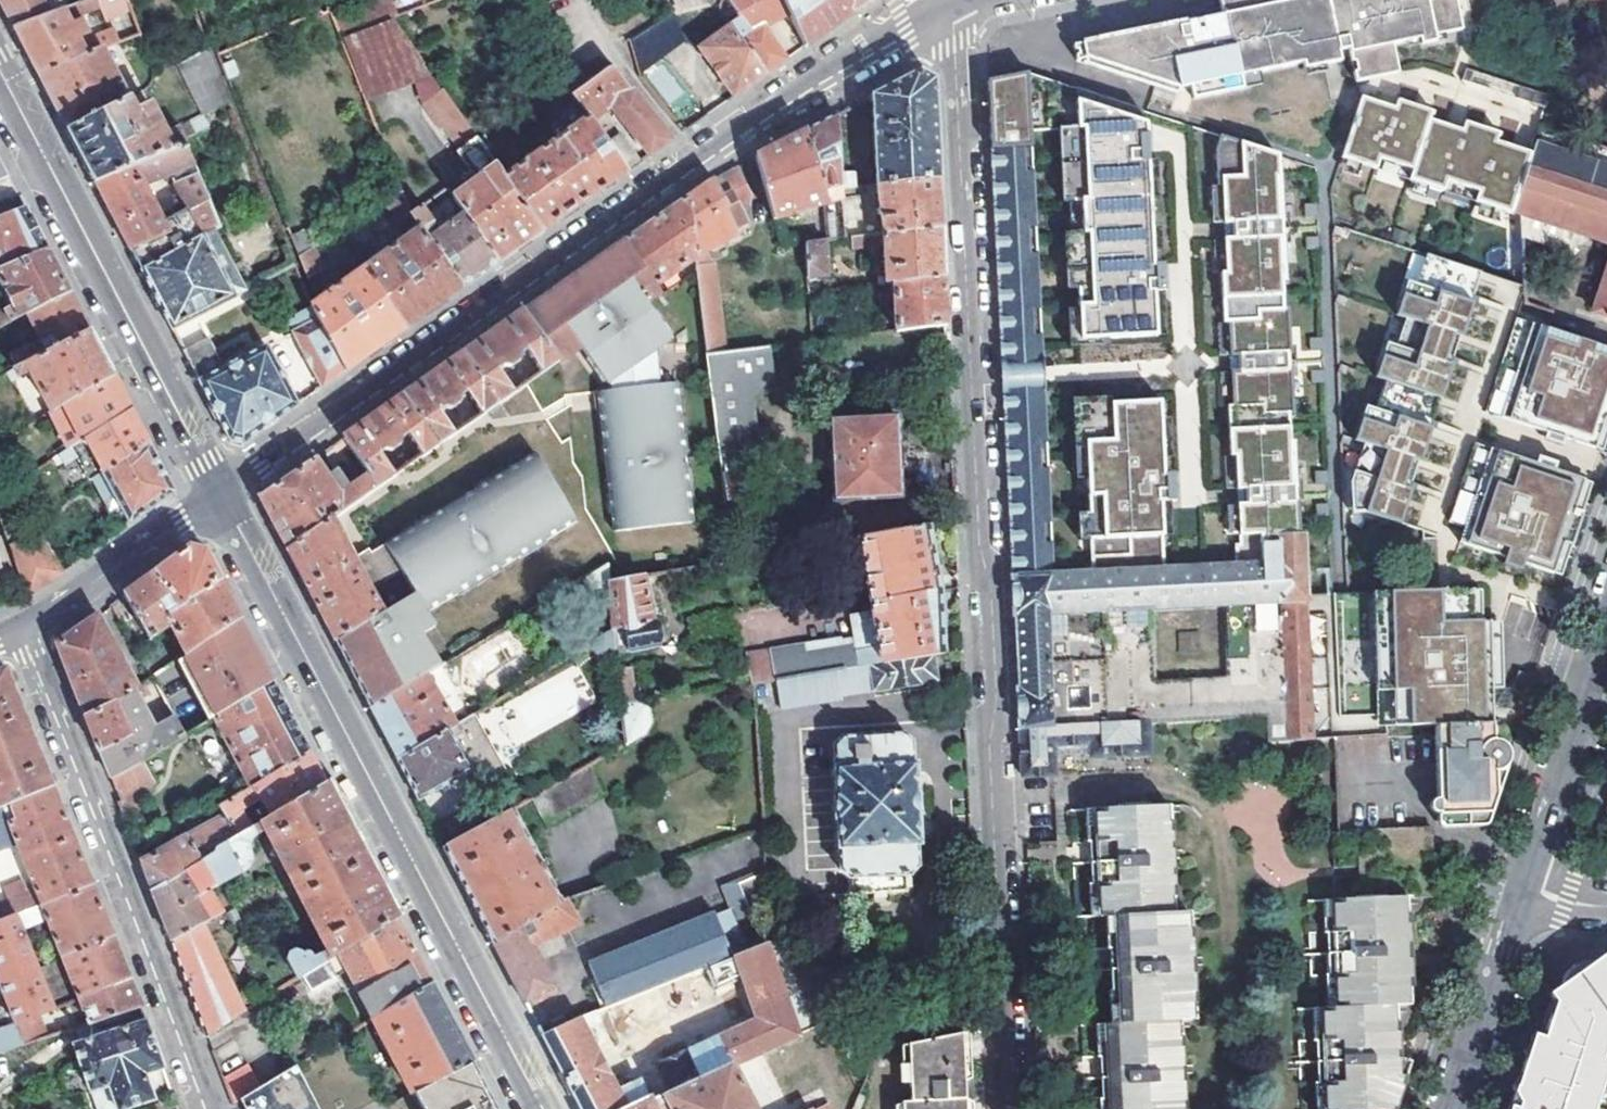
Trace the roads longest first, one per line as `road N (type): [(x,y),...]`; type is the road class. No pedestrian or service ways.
road 1 (residential): [(951,0),(1011,1108)]
road 2 (secondary): [(218,494),(793,91),(938,0)]
road 3 (tertiary): [(218,494),(542,1108)]
road 4 (residential): [(209,1108),(24,627)]
road 5 (secondary): [(0,73),(218,494)]
road 6 (tertiary): [(1524,888),(1606,636)]
road 7 (secondary): [(24,627),(218,494)]
road 8 (tertiary): [(1451,1108),(1524,888)]

